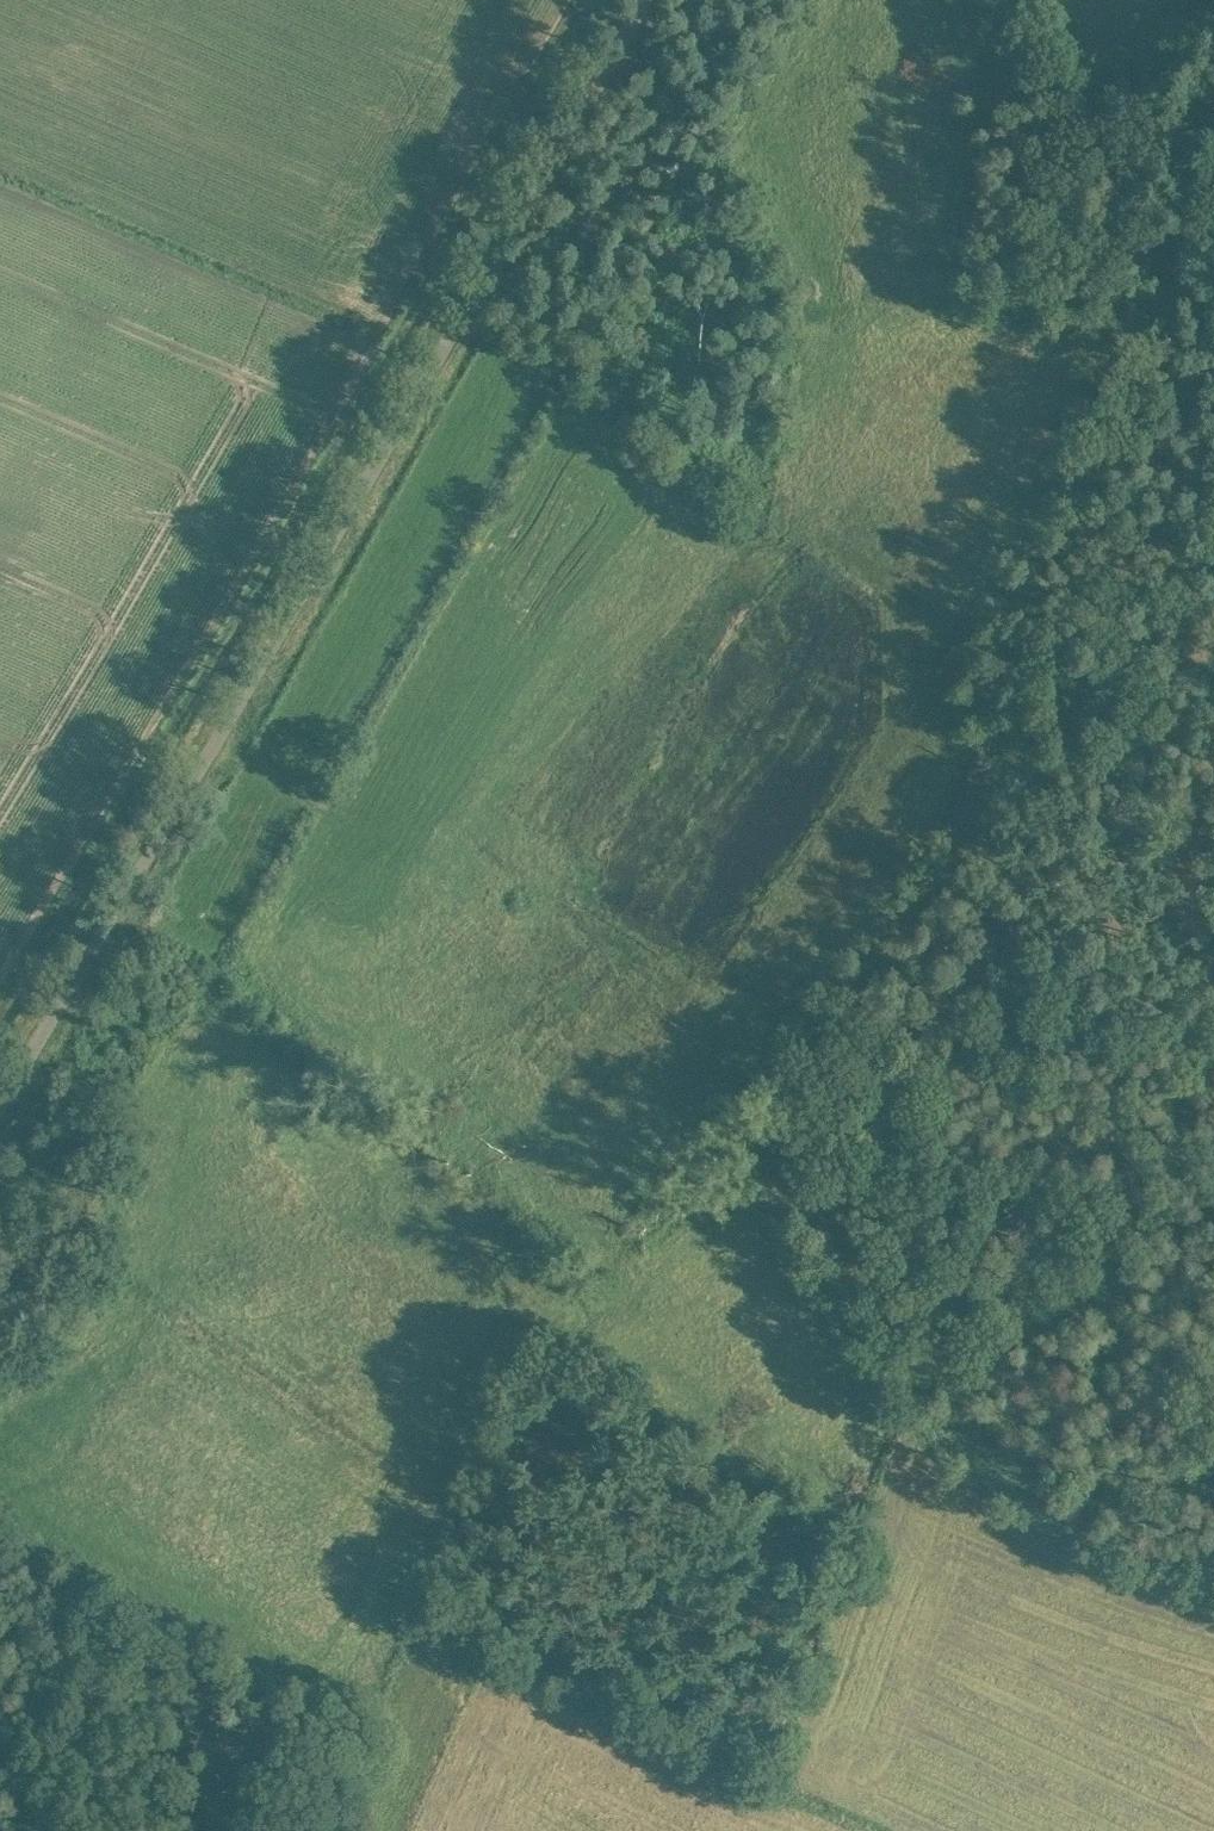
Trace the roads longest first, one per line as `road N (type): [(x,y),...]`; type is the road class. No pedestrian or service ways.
road 1 (unclassified): [(0,1096),(365,503),(633,0)]

